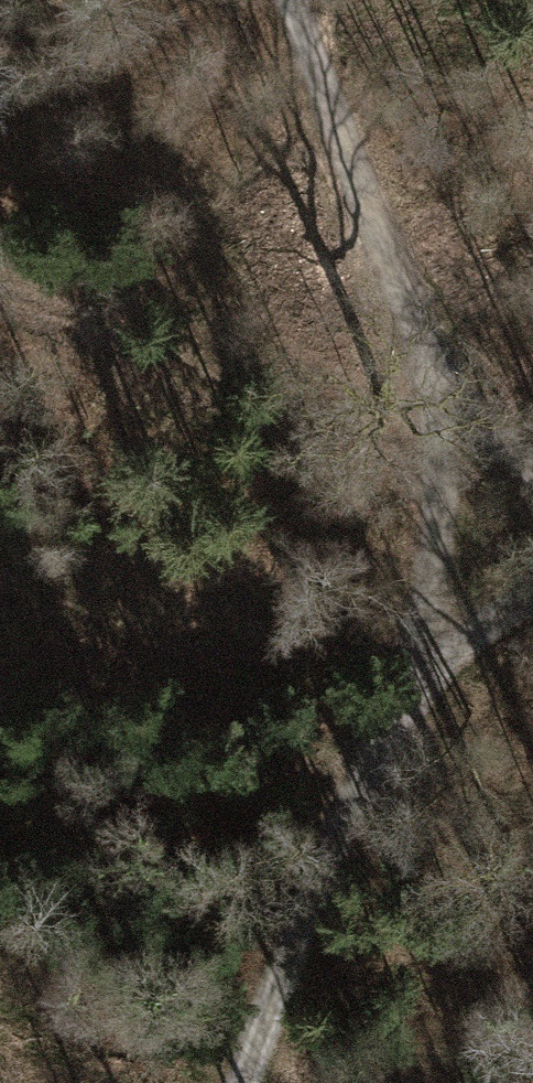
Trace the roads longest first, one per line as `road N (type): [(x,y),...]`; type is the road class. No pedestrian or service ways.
road 1 (track): [(259,1082),(414,670),(532,606)]
road 2 (track): [(305,0),(441,386),(532,458)]
road 3 (track): [(414,670),(441,386)]

